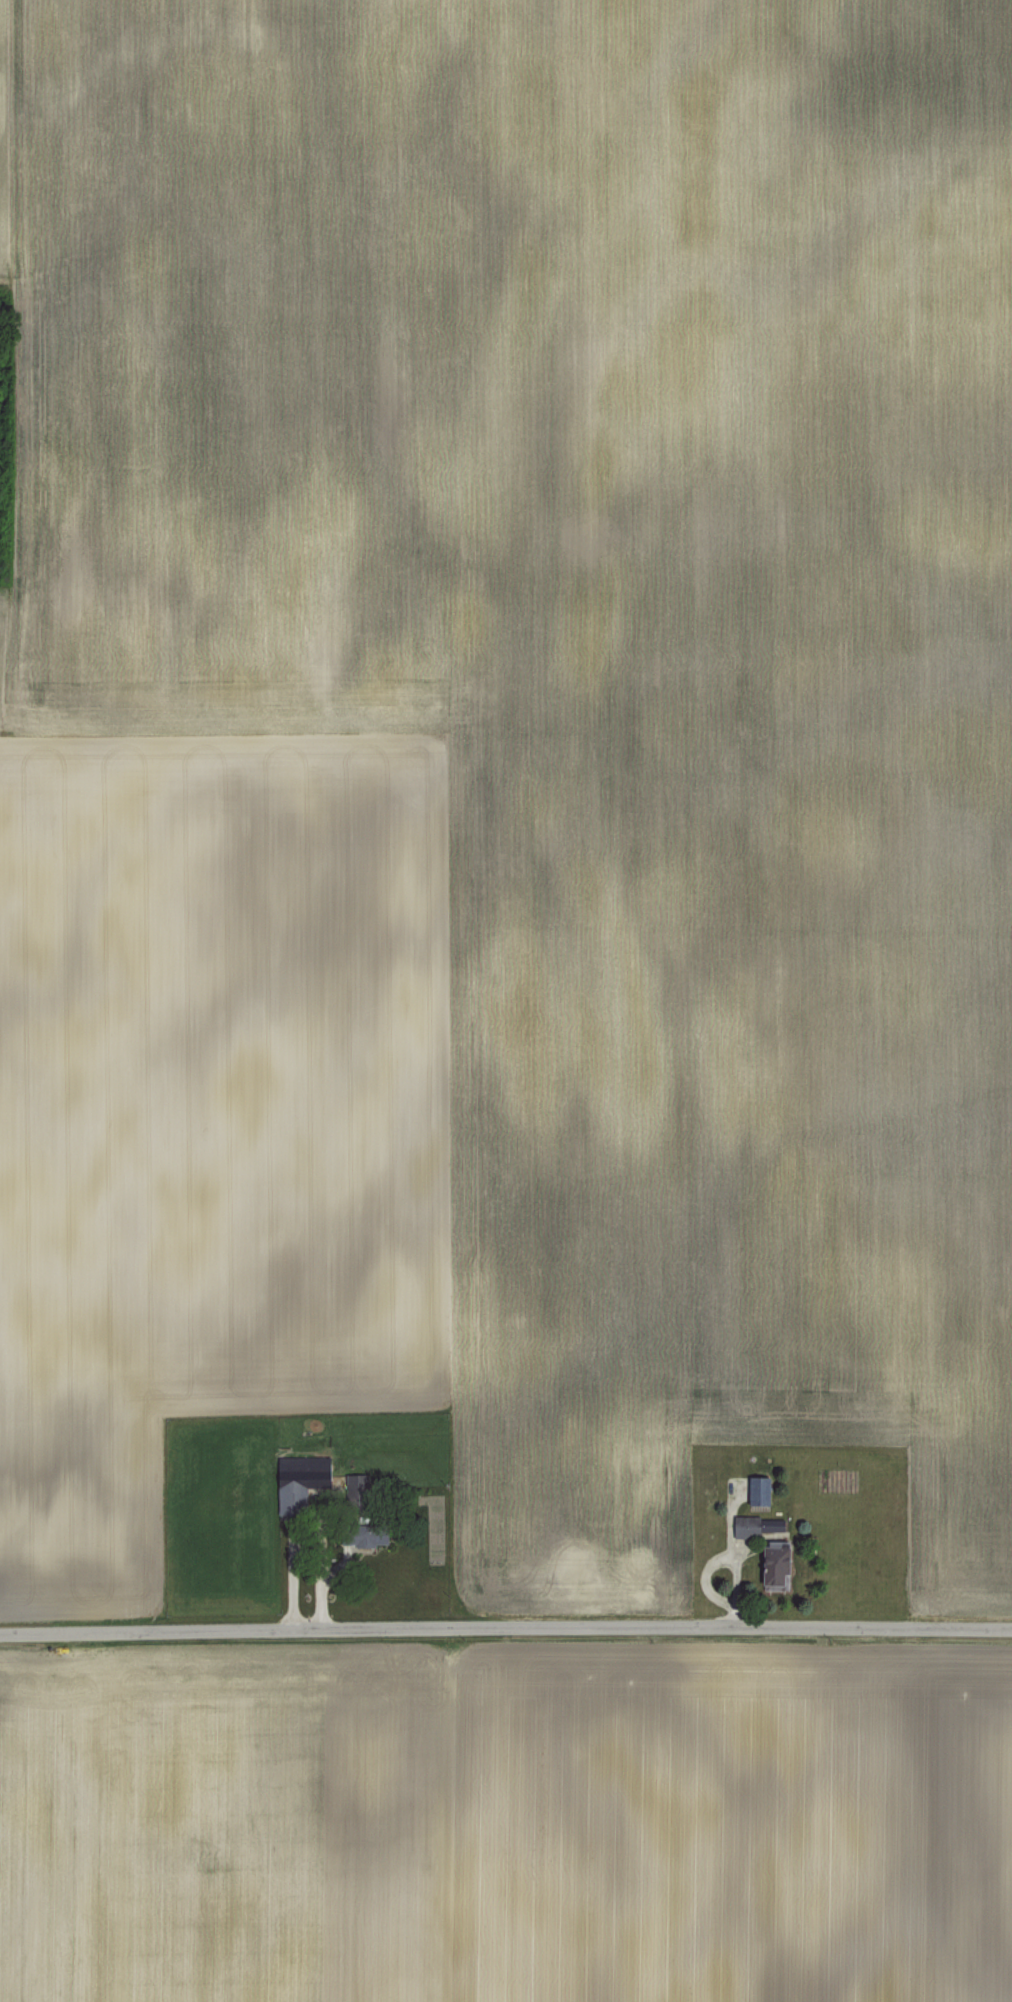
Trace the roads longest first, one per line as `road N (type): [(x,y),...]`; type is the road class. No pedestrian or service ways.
road 1 (residential): [(0,1633),(1011,1629)]

